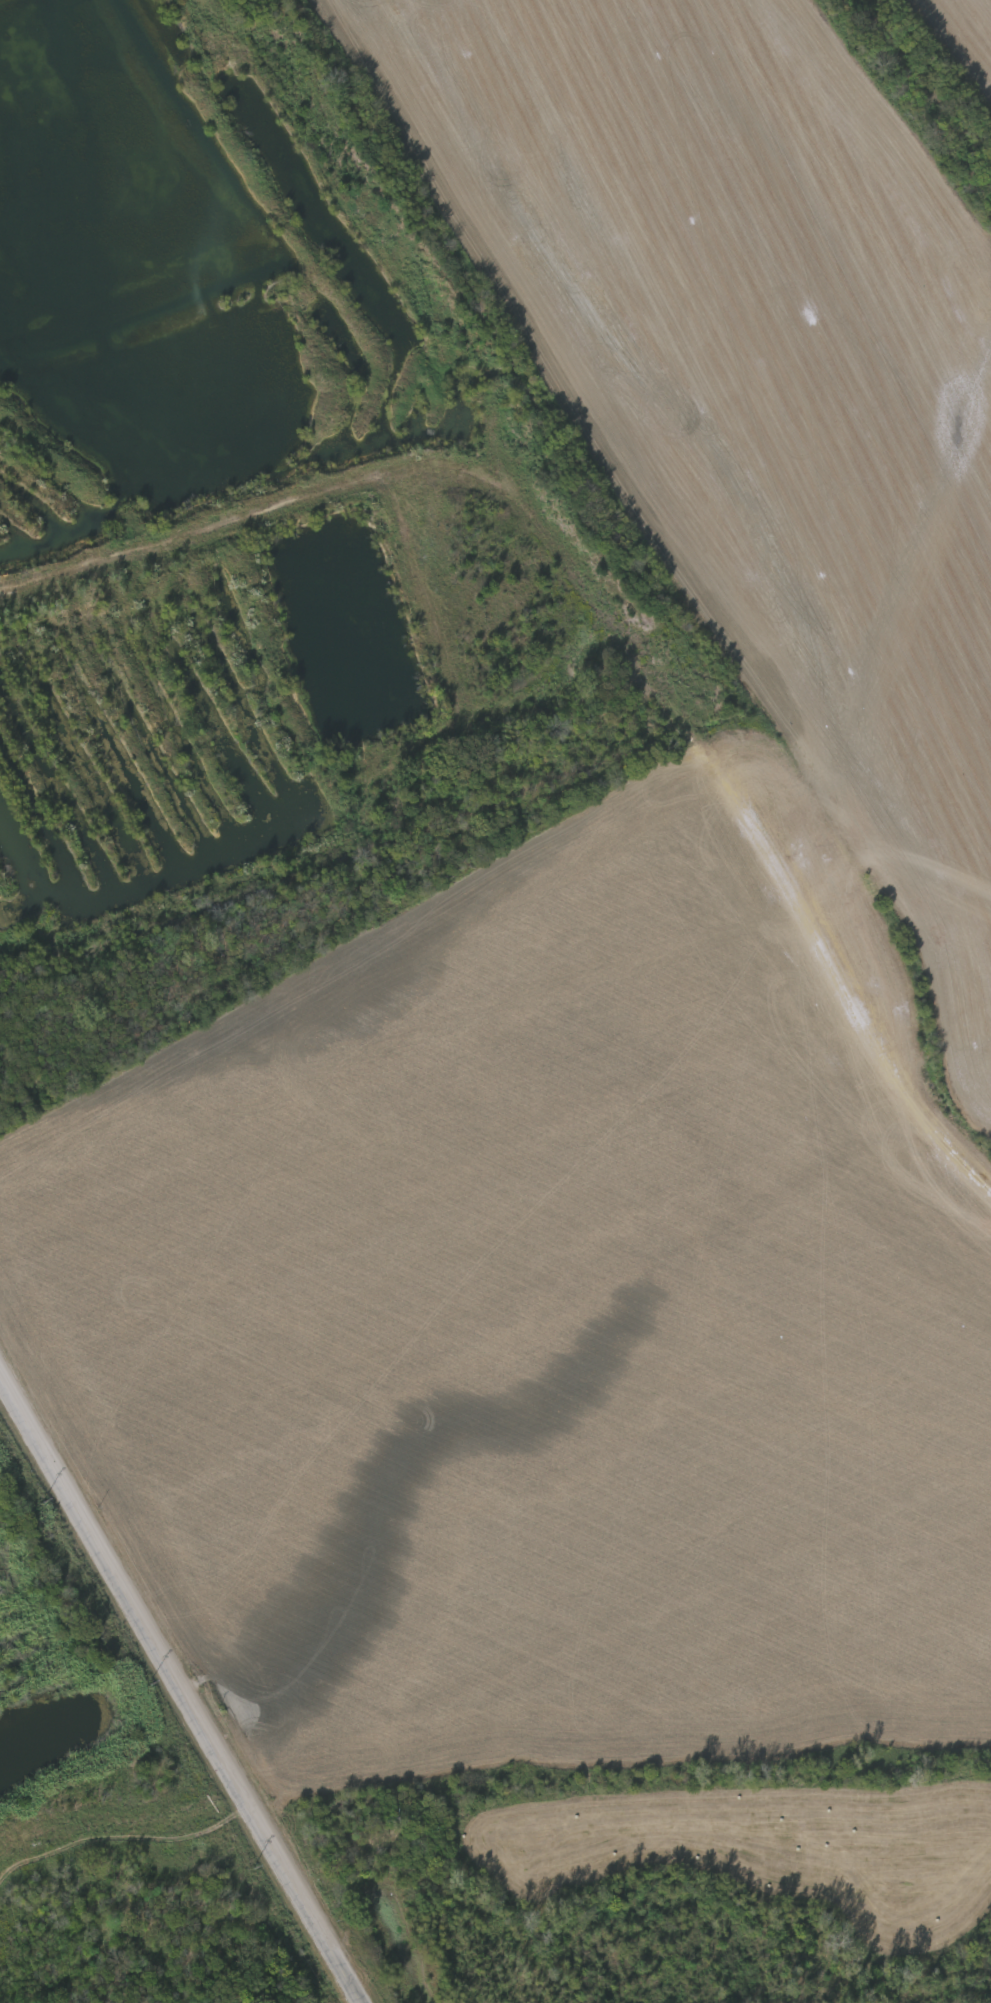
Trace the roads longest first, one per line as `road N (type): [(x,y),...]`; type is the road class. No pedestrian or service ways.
road 1 (tertiary): [(365,2002),(0,1364)]
road 2 (residential): [(0,596),(30,696),(44,706),(77,699)]

